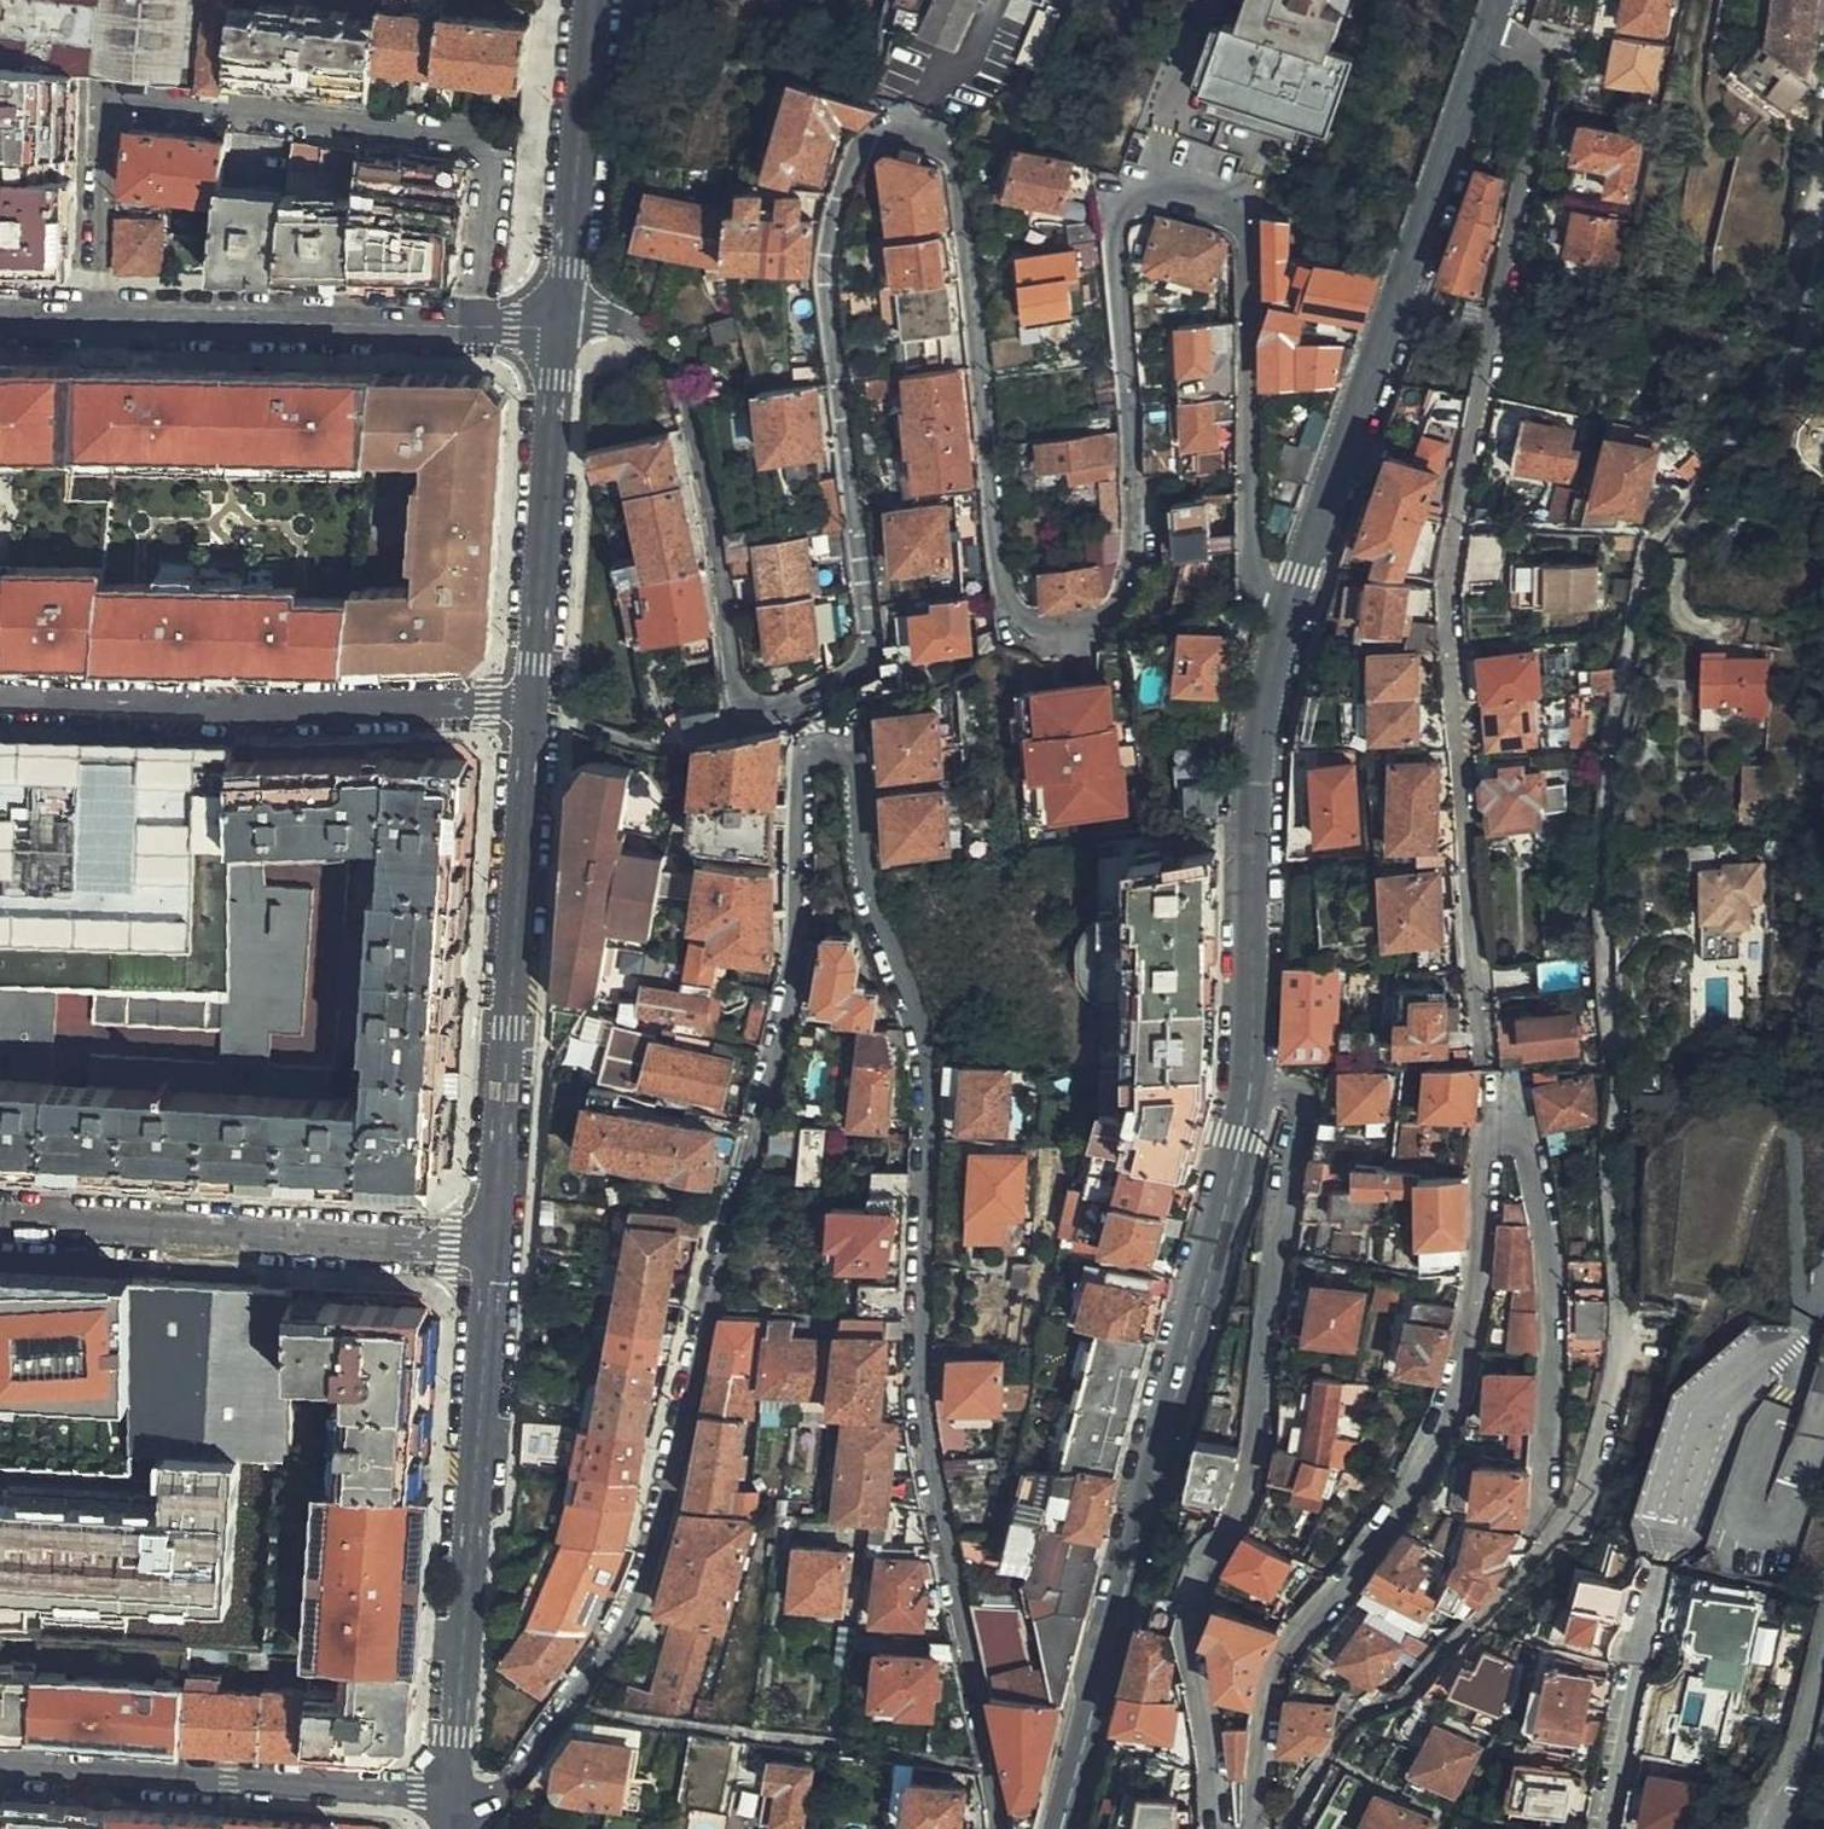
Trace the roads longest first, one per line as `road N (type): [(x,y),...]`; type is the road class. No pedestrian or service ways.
road 1 (residential): [(1296,603),(1270,593),(1250,548),(1242,239),(1216,203),(1160,184),(1132,199),(1114,247),(1134,537),(1128,587),(1097,625),(1059,628),(1032,624),(1010,602),(957,168),(944,149),(910,133),(866,144),(847,167),(821,273),(866,656),(855,672),(786,707),(750,701),(736,685),(718,562),(684,413),(665,364),(630,328),(600,320),(554,325)]
road 2 (residential): [(453,1795),(504,1790),(524,1771),(646,1569),(692,1331),(798,949),(804,765),(808,753),(829,744),(846,747),(854,760),(870,892),(923,1049),(922,1413),(978,1677),(999,1828)]
road 3 (residential): [(1257,1828),(1271,1690),(1282,1656),(1390,1520),(1466,1365),(1488,1145),(1496,1131),(1512,1130),(1524,1142),(1551,1251),(1542,1489),(1551,1536)]
road 4 (residential): [(1492,41),(1517,51),(1542,75),(1446,582),(1488,1063)]
road 5 (residential): [(1249,1088),(1285,1090),(1299,1109),(1250,1479),(1192,1609),(1219,1828)]
road 6 (residential): [(95,318),(99,96),(457,136),(481,147),(490,174),(480,330)]
road 7 (secondary): [(1062,1828),(1249,1088)]
road 8 (secondary): [(1296,603),(1492,41)]
road 9 (residential): [(530,706),(485,1253)]
road 10 (residential): [(485,1253),(453,1795)]
road 11 (residential): [(0,701),(530,706)]
road 12 (secondary): [(1249,1088),(1257,791),(1296,603)]
road 13 (residential): [(0,1219),(485,1253)]
road 14 (residential): [(453,1795),(0,1765)]
road 15 (residential): [(95,318),(480,330)]
road 16 (residential): [(554,325),(530,706)]
road 17 (residential): [(591,0),(554,325)]
road 18 (residential): [(1607,1828),(1666,1559)]

